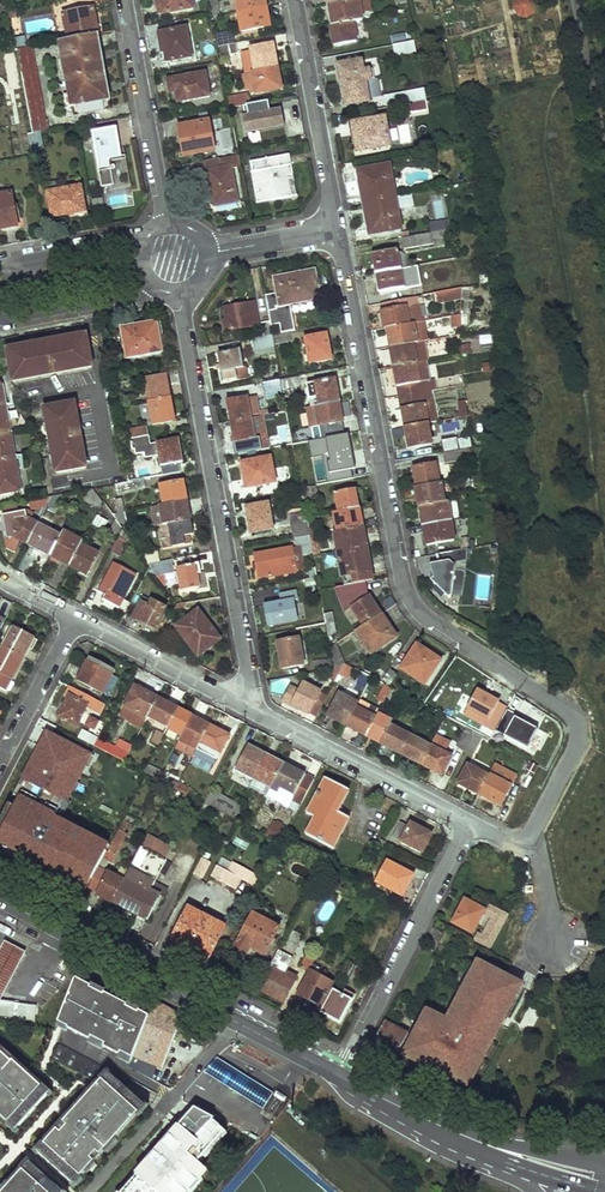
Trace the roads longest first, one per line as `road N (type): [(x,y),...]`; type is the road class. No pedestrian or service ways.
road 1 (residential): [(336,230),(408,594),(429,619),(576,722),(576,748),(524,850)]
road 2 (residential): [(179,292),(256,712)]
road 3 (primary): [(0,897),(338,1075)]
road 4 (residential): [(338,1075),(470,824)]
road 5 (residential): [(256,712),(470,824)]
road 6 (residential): [(294,0),(336,230)]
road 7 (residential): [(124,0),(166,225)]
road 8 (residential): [(77,618),(256,712)]
road 9 (primary): [(597,1162),(434,1124)]
road 10 (residential): [(0,763),(77,618)]
road 11 (residential): [(0,317),(156,287)]
road 12 (residential): [(145,240),(0,267)]
road 13 (residential): [(207,253),(336,230)]

